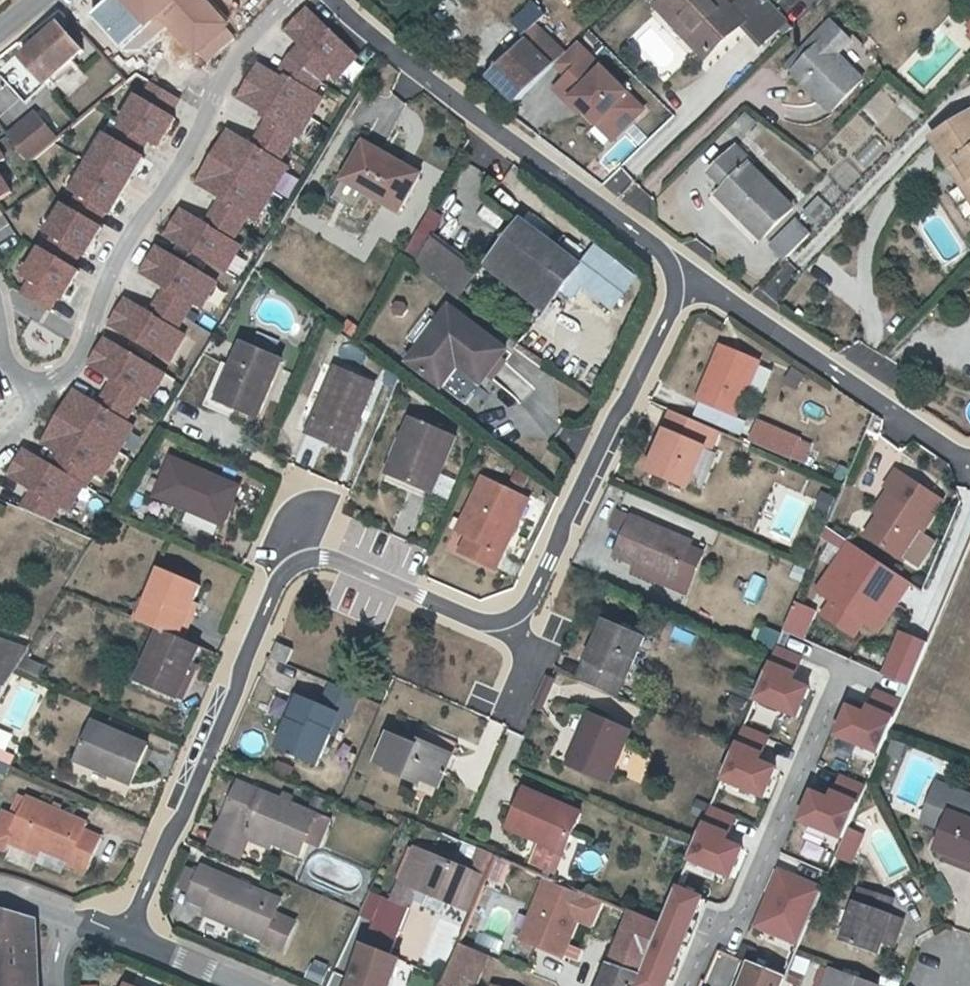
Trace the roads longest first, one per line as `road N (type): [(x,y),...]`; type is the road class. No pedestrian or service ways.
road 1 (residential): [(126,938),(276,586),(295,567),(326,558),(482,622),(511,618),(531,602),(674,300),(674,271)]
road 2 (residential): [(35,387),(59,378),(83,349),(108,277),(178,173),(241,48),(284,0)]
road 3 (residential): [(674,271),(656,247),(333,0)]
road 4 (residential): [(674,271),(752,313),(969,461)]

